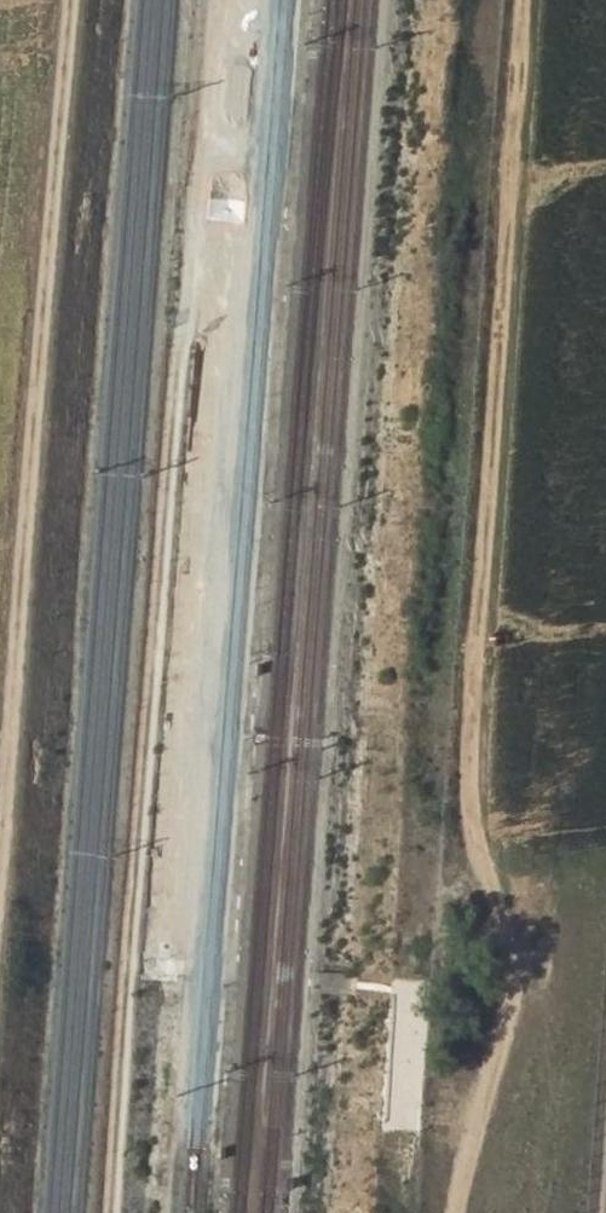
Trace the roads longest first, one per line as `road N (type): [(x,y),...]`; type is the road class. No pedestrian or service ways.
road 1 (track): [(453,1212),(494,1012),(494,921),(455,779),(516,0)]
road 2 (track): [(0,803),(69,0)]

